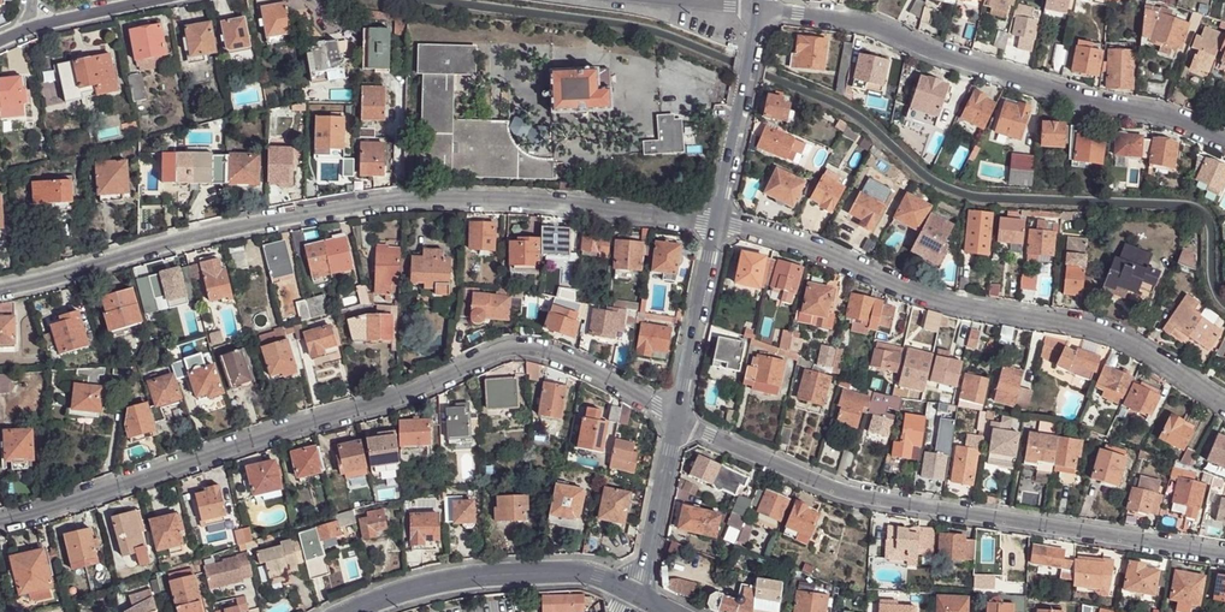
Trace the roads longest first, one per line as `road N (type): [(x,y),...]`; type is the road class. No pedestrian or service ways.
road 1 (residential): [(0,289),(276,218),(401,200),(523,200),(716,224)]
road 2 (residential): [(0,521),(399,399),(516,350),(570,362),(675,419)]
road 3 (residential): [(675,419),(839,492),(1224,554)]
road 4 (residential): [(716,224),(812,247),(908,290),(1109,331),(1224,404)]
road 5 (residential): [(761,10),(875,26),(1008,79),(1095,105),(1166,115),(1224,141)]
road 6 (tertiary): [(356,611),(445,581),(529,573),(586,574),(636,594)]
road 7 (tertiary): [(761,10),(716,224)]
road 8 (tertiary): [(716,224),(675,419)]
road 9 (tertiary): [(675,419),(636,594)]
road 10 (residential): [(32,30),(162,0)]

